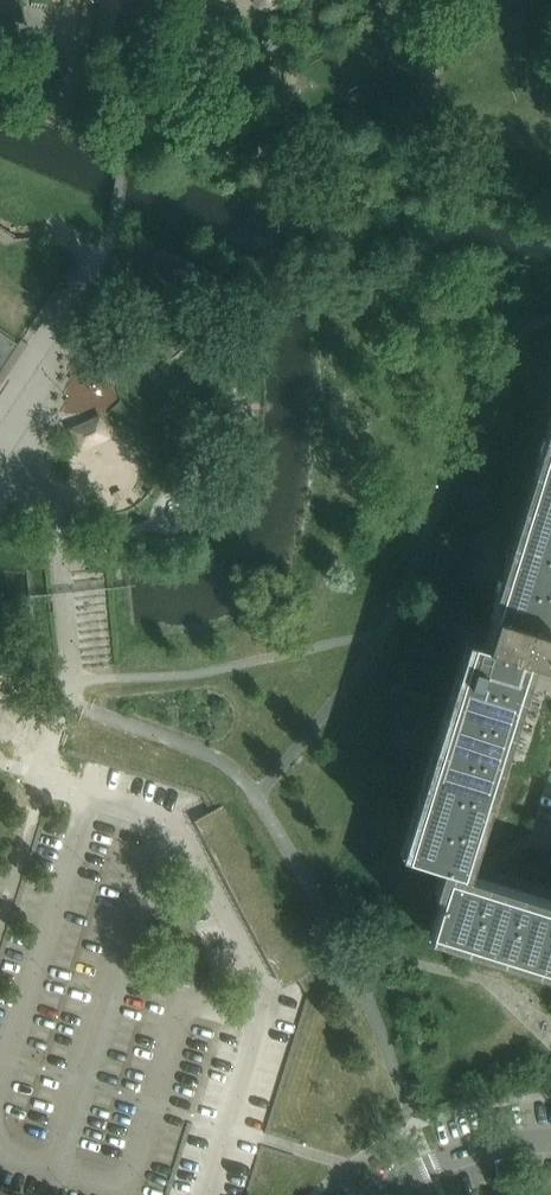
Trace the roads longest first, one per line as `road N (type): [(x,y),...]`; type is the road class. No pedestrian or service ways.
road 1 (unclassified): [(391,1194),(483,1149),(550,1140)]

